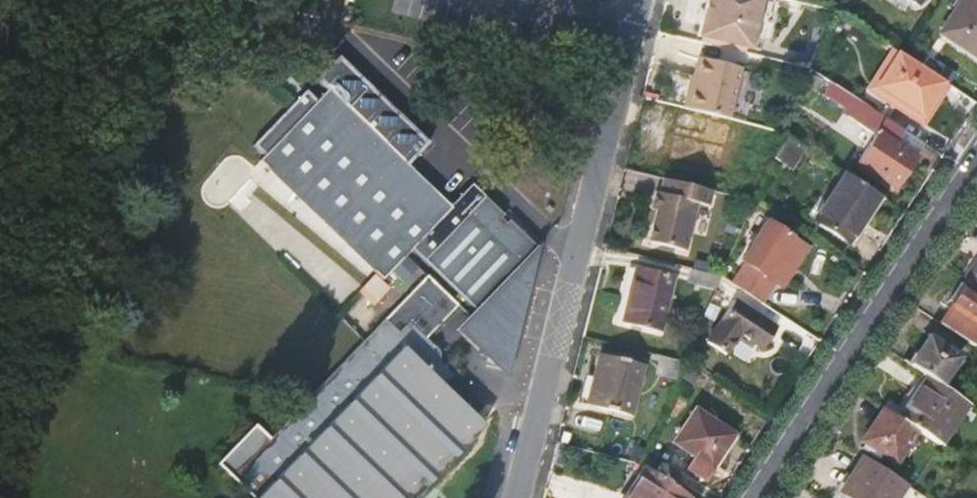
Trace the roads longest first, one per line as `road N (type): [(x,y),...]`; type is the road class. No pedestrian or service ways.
road 1 (residential): [(646,0),(518,497)]
road 2 (residential): [(976,155),(752,497)]

